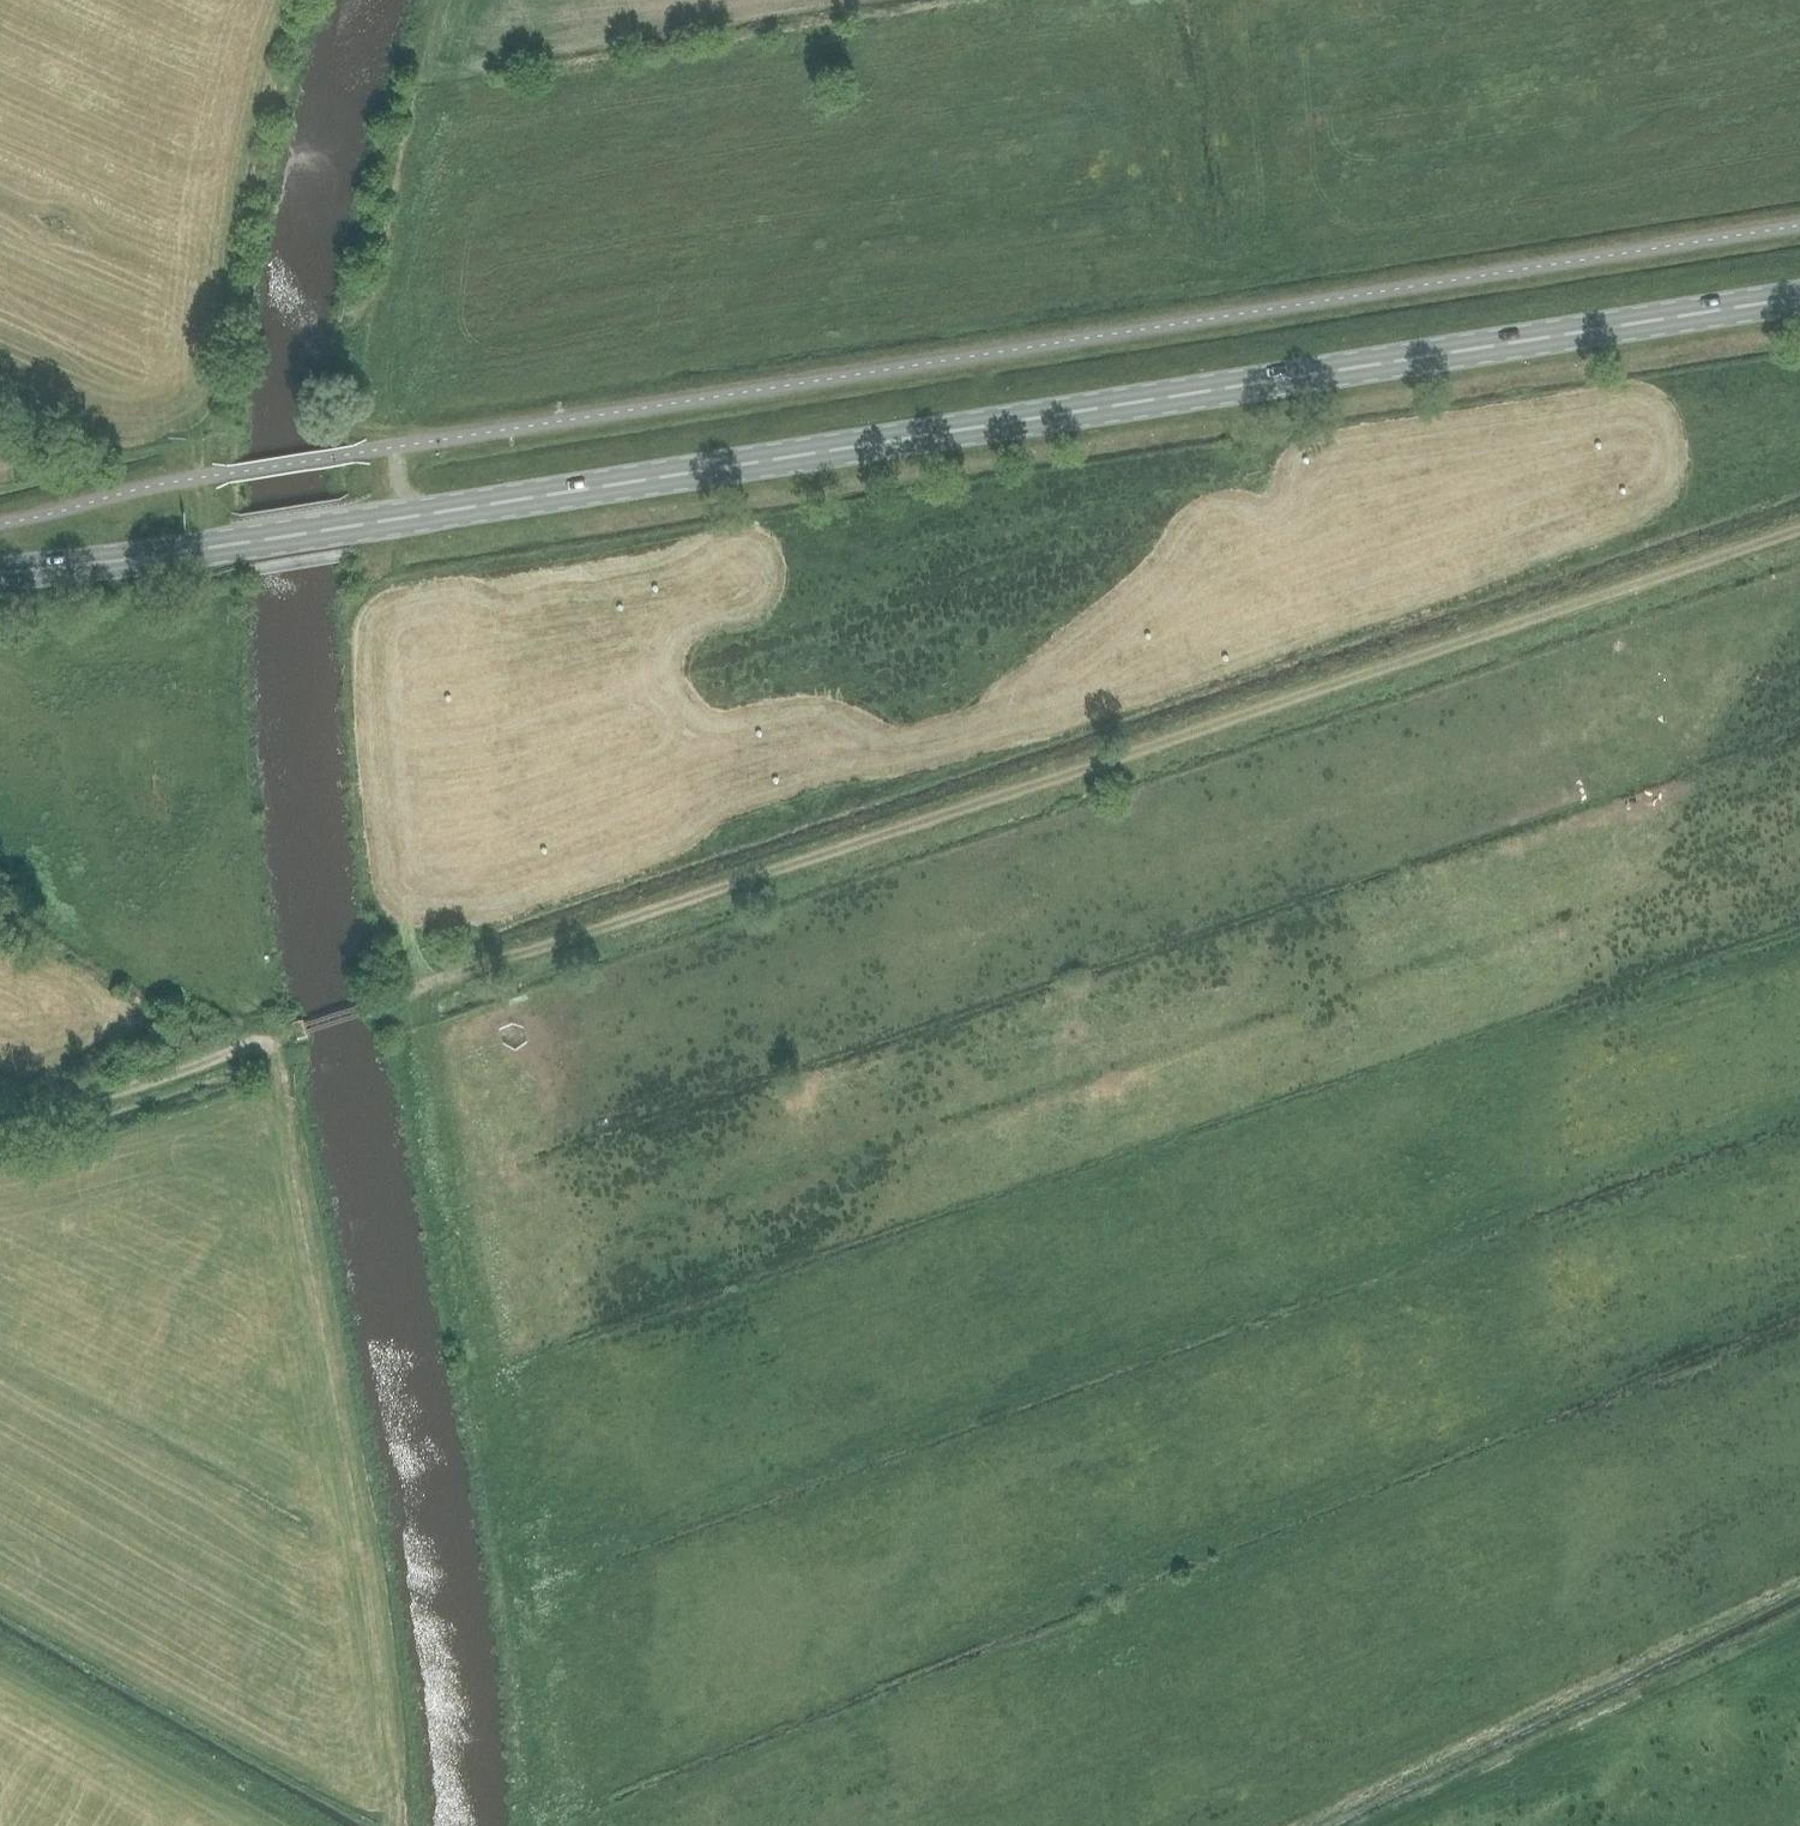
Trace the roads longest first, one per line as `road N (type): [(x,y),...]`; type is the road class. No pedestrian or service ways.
road 1 (primary): [(232,545),(1799,296)]
road 2 (track): [(1799,530),(363,1010)]
road 3 (track): [(305,1029),(132,1090),(0,1122)]
road 4 (primary): [(232,545),(0,573)]

